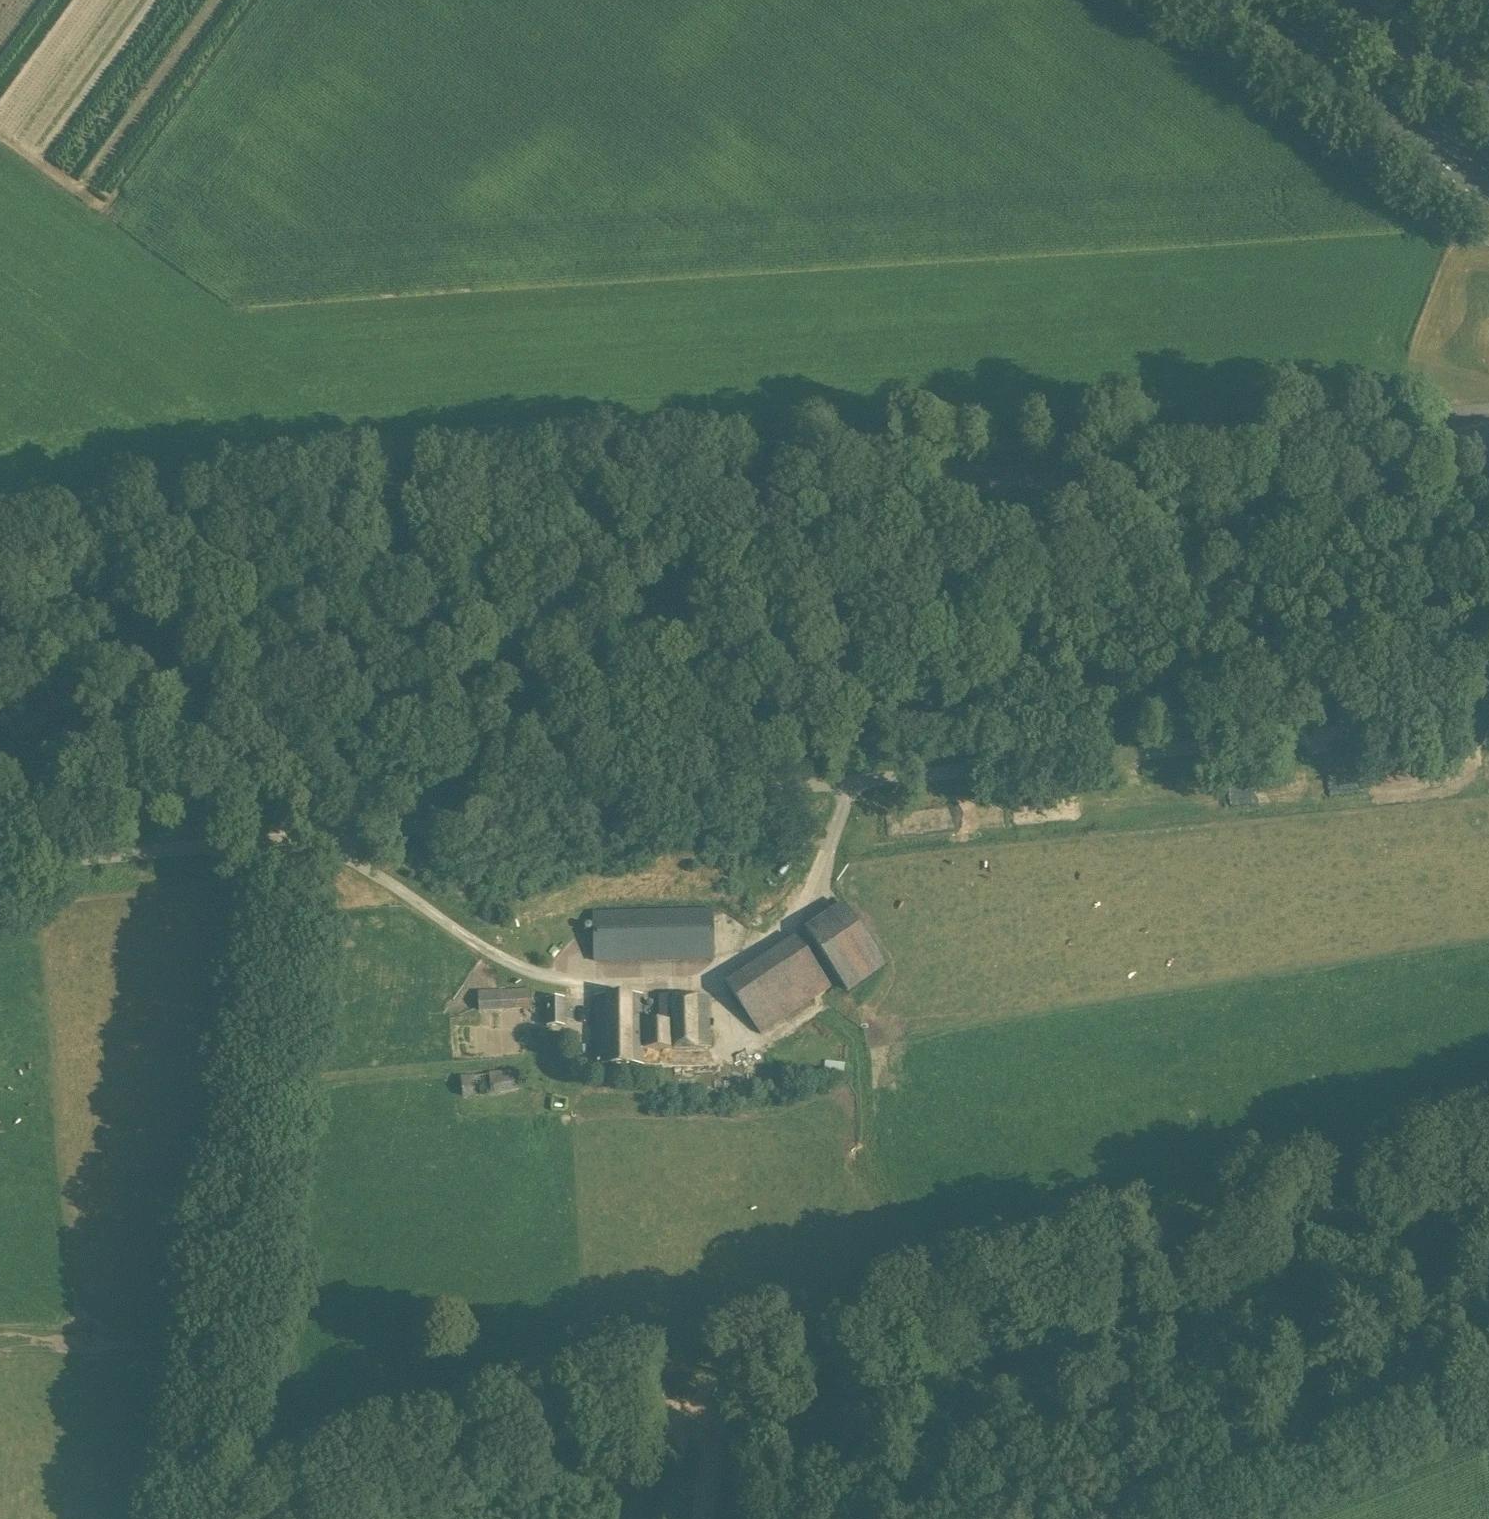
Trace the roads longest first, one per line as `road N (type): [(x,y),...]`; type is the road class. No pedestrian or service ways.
road 1 (secondary): [(0,588),(300,527),(1419,447)]
road 2 (track): [(1488,717),(293,839)]
road 3 (track): [(293,839),(200,1518)]
road 4 (track): [(345,834),(350,855),(378,876),(540,977),(688,983),(741,955),(806,902),(850,782)]
road 5 (primary): [(1225,0),(1488,190)]
road 6 (track): [(293,839),(0,869)]
road 7 (primary): [(1488,104),(1345,0)]

